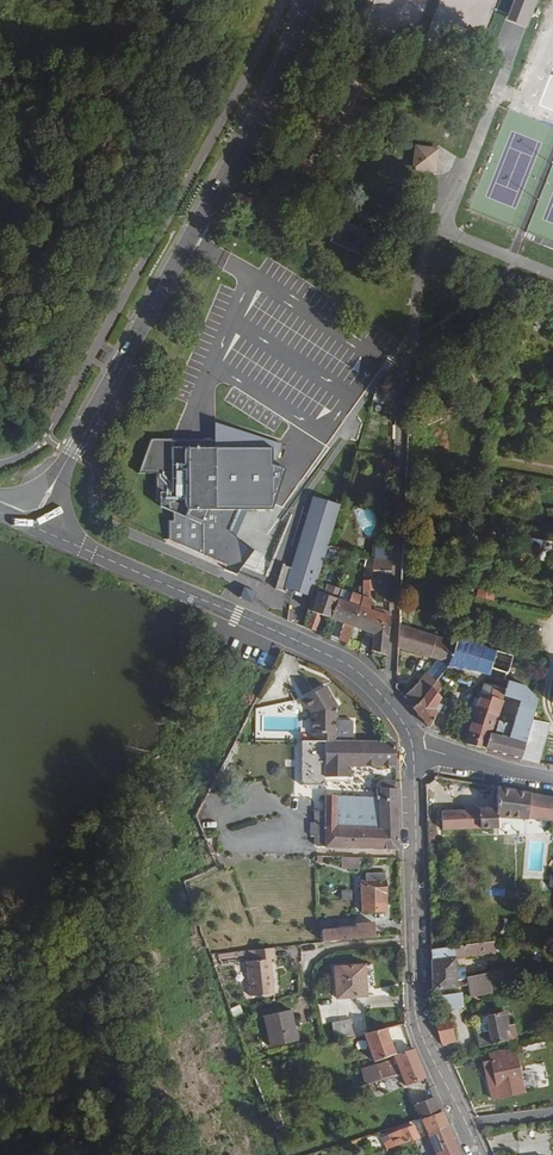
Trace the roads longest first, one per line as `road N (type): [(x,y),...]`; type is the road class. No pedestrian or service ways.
road 1 (tertiary): [(307,0),(271,95),(32,526)]
road 2 (tertiary): [(32,526),(350,666),(395,710),(413,745)]
road 3 (tertiary): [(413,745),(416,1011),(479,1154)]
road 4 (residential): [(413,745),(552,781)]

